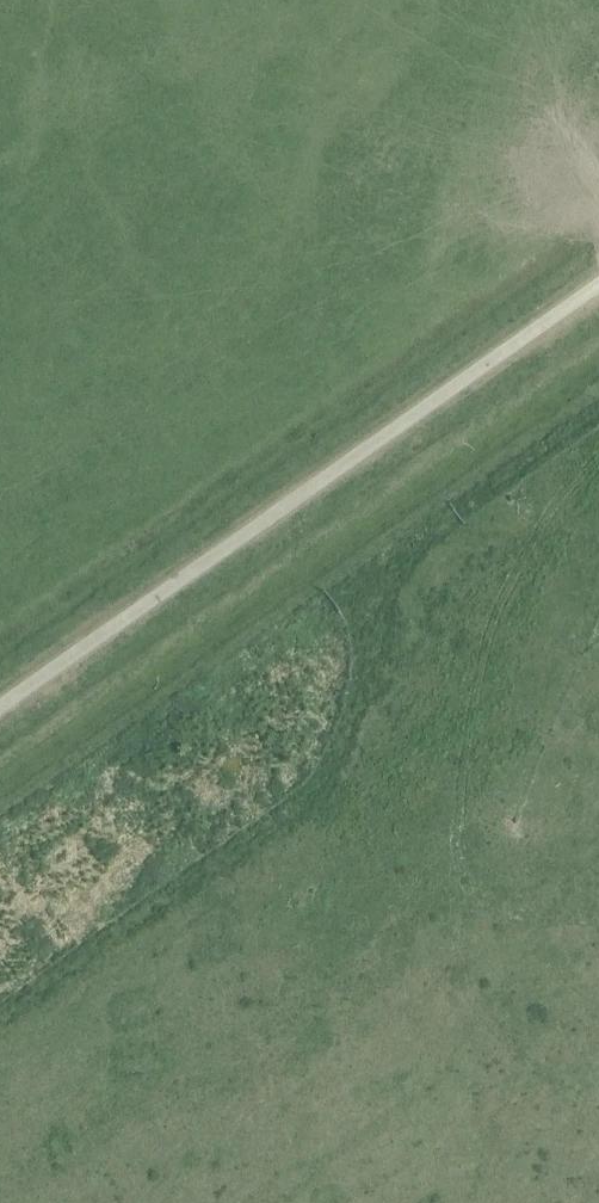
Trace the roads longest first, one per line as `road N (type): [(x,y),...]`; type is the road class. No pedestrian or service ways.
road 1 (track): [(0,710),(598,287)]

